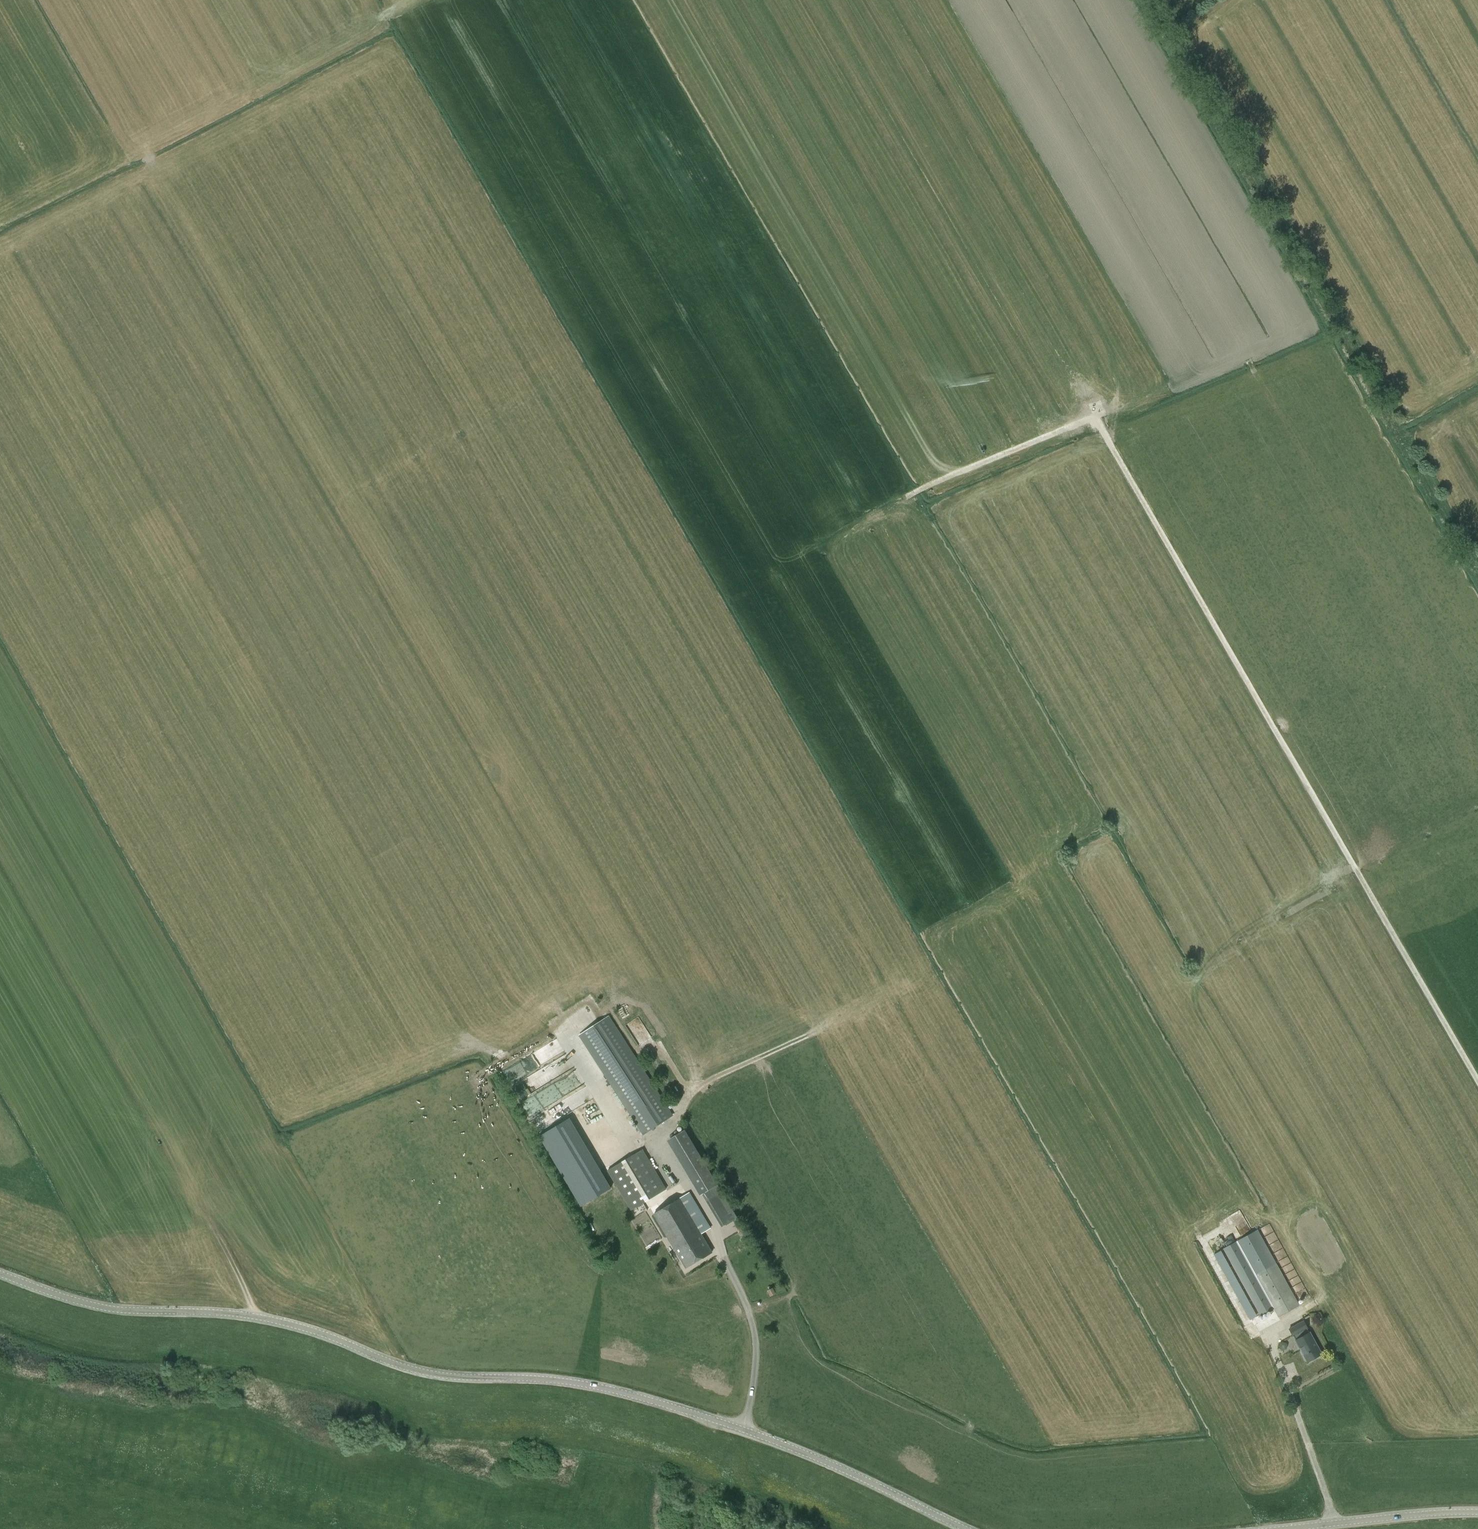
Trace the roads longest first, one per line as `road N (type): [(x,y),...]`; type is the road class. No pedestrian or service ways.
road 1 (tertiary): [(0,1275),(106,1310),(283,1323),(414,1371),(578,1384),(681,1409),(768,1439),(965,1528)]
road 2 (tertiary): [(1307,1528),(1477,1512)]

